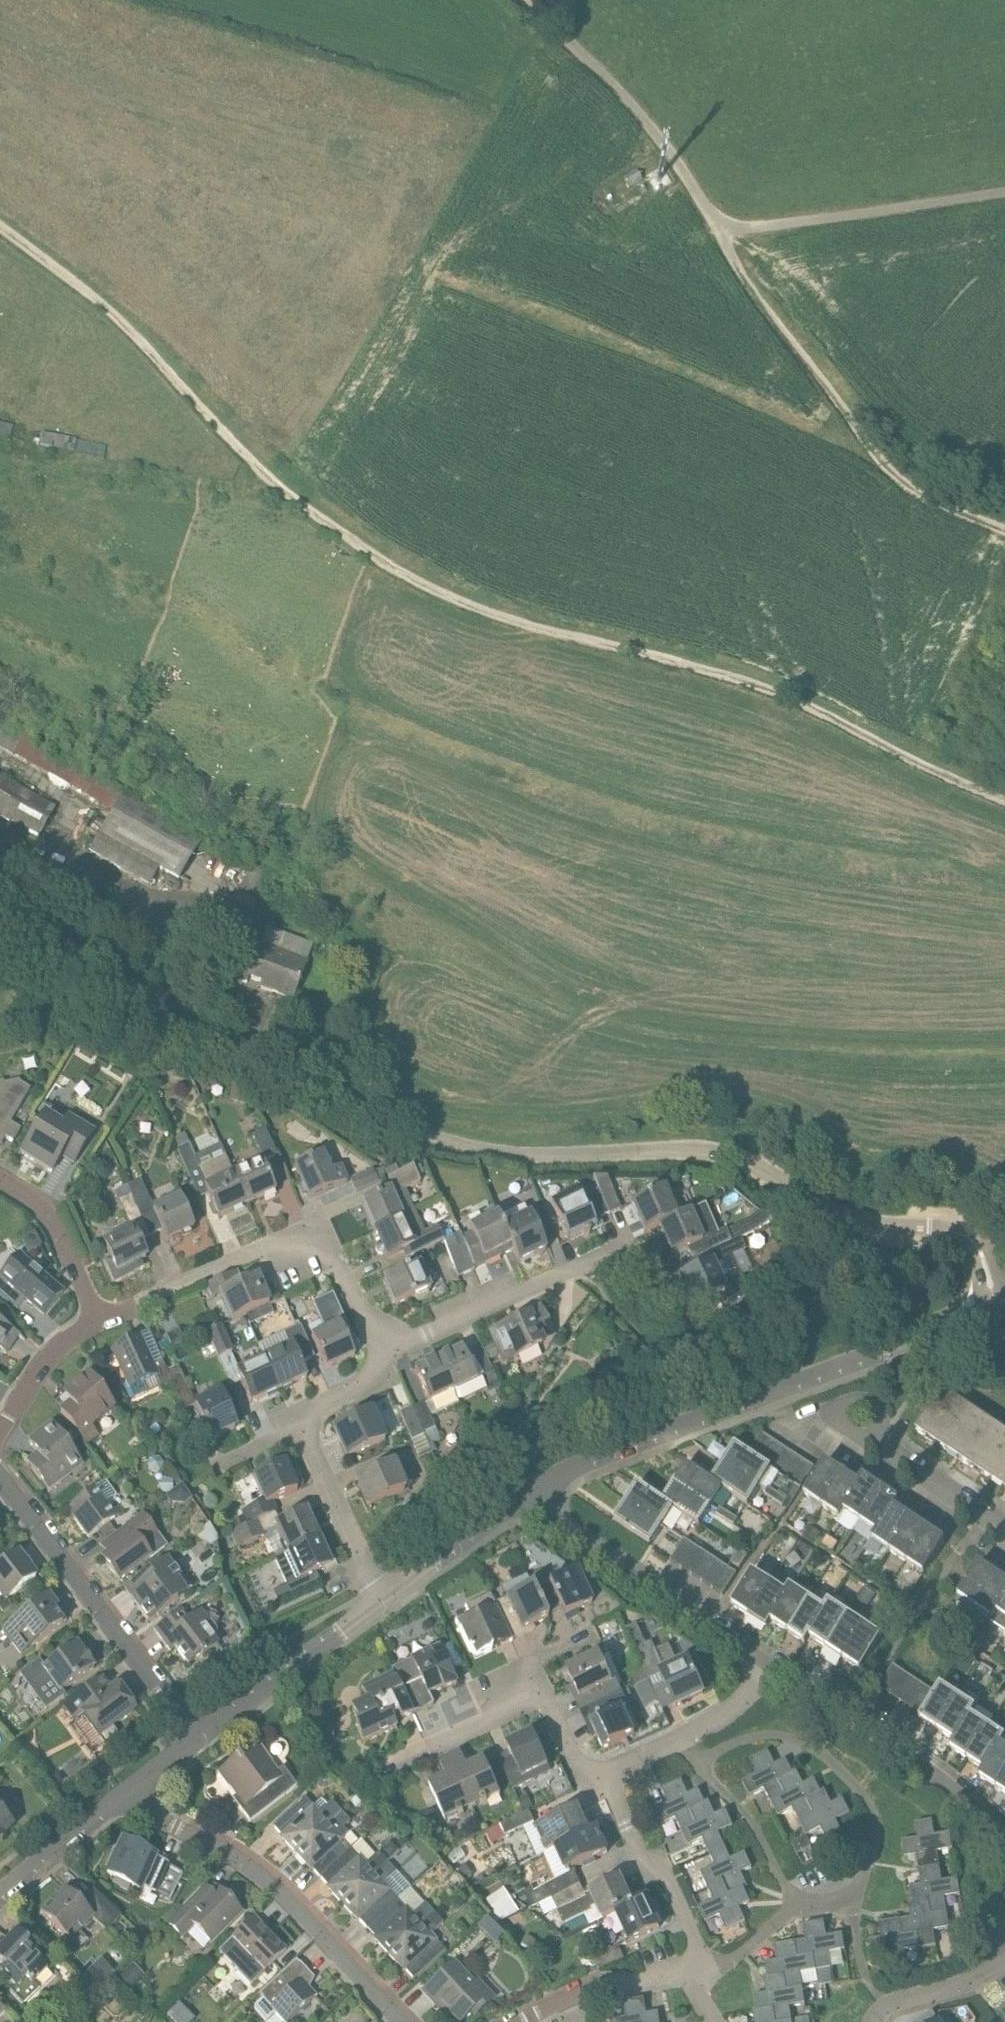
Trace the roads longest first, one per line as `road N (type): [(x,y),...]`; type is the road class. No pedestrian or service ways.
road 1 (track): [(1004,799),(761,685),(518,620),(391,565),(266,474),(106,308),(0,224)]
road 2 (tertiary): [(994,1316),(983,1257),(962,1233),(840,1213),(752,1163),(711,1150),(519,1152),(426,1135),(290,1064),(168,1019),(0,913)]
road 3 (residential): [(536,1492),(730,1401),(994,1316)]
road 4 (track): [(1004,528),(943,502),(889,466),(753,291),(720,232)]
road 5 (residential): [(386,1345),(337,1260),(314,1236),(294,1234),(98,1315)]
road 6 (residential): [(403,2021),(246,1863),(124,1793)]
road 7 (residential): [(797,1903),(855,1898),(874,1840),(860,1790),(817,1749),(785,1736),(755,1734),(700,1763)]
road 8 (residential): [(0,1481),(166,1689),(184,1744)]
road 9 (residential): [(386,1345),(610,1249),(662,1300)]
road 10 (residential): [(377,1599),(304,1432),(313,1411),(365,1382),(386,1345)]
road 11 (unclassified): [(720,232),(655,132),(529,0)]
road 12 (residential): [(610,1781),(592,1783),(583,1774),(543,1700),(378,1768)]
road 13 (residential): [(1004,1840),(934,1773),(770,1666)]
road 14 (residential): [(770,1666),(536,1492)]
road 15 (unclassified): [(720,232),(1004,191)]
road 16 (residential): [(184,1744),(377,1599)]
road 17 (residential): [(610,1781),(644,1862),(665,1874),(693,1943),(691,1979)]
road 18 (residential): [(377,1599),(536,1492)]
road 19 (residential): [(516,2021),(587,1987),(670,1974),(691,1979)]
road 20 (residential): [(1004,1528),(898,1457),(860,1420)]
road 21 (residential): [(98,1315),(52,1219),(0,1179)]
road 22 (residential): [(797,1903),(757,1830),(700,1763)]
road 23 (residential): [(0,1893),(124,1793)]
road 24 (residential): [(0,1429),(36,1370),(98,1315)]
road 25 (residential): [(881,2001),(943,1986),(1004,1951)]
road 26 (residential): [(691,1979),(719,1966),(797,1903)]

